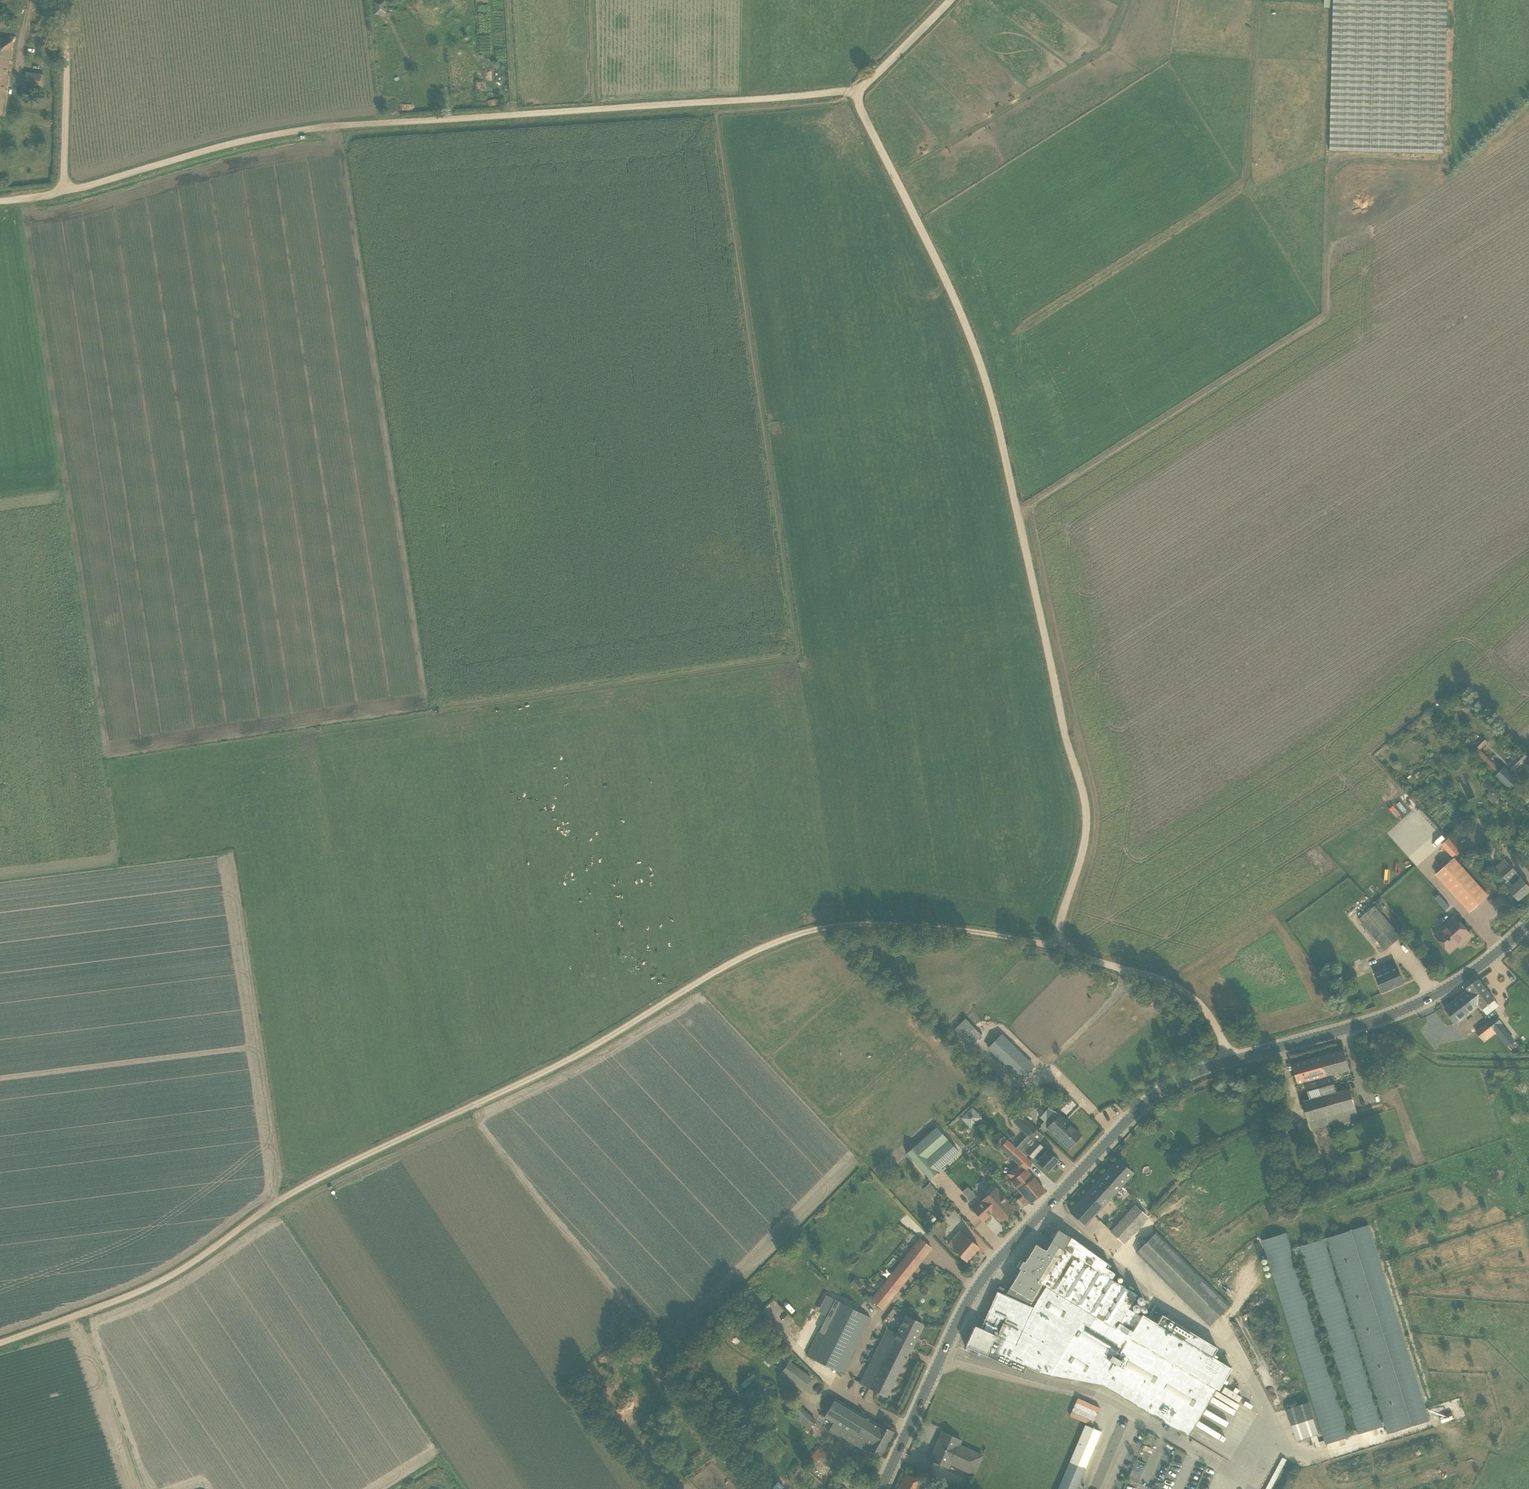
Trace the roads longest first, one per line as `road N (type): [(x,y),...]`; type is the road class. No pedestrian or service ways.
road 1 (track): [(1057,949),(986,932),(880,924),(811,933),(714,974),(554,1071),(285,1198),(151,1289),(0,1345)]
road 2 (track): [(857,93),(991,379),(1090,807),(1091,832),(1057,949)]
road 3 (tertiary): [(882,1488),(980,1283),(1152,1098),(1199,1071),(1413,1006),(1477,969),(1528,924)]
road 4 (track): [(63,191),(306,129),(857,93)]
road 5 (track): [(1230,1062),(1205,1008),(1132,969),(1057,949)]
road 6 (track): [(65,0),(63,191)]
road 7 (track): [(857,93),(954,0)]

